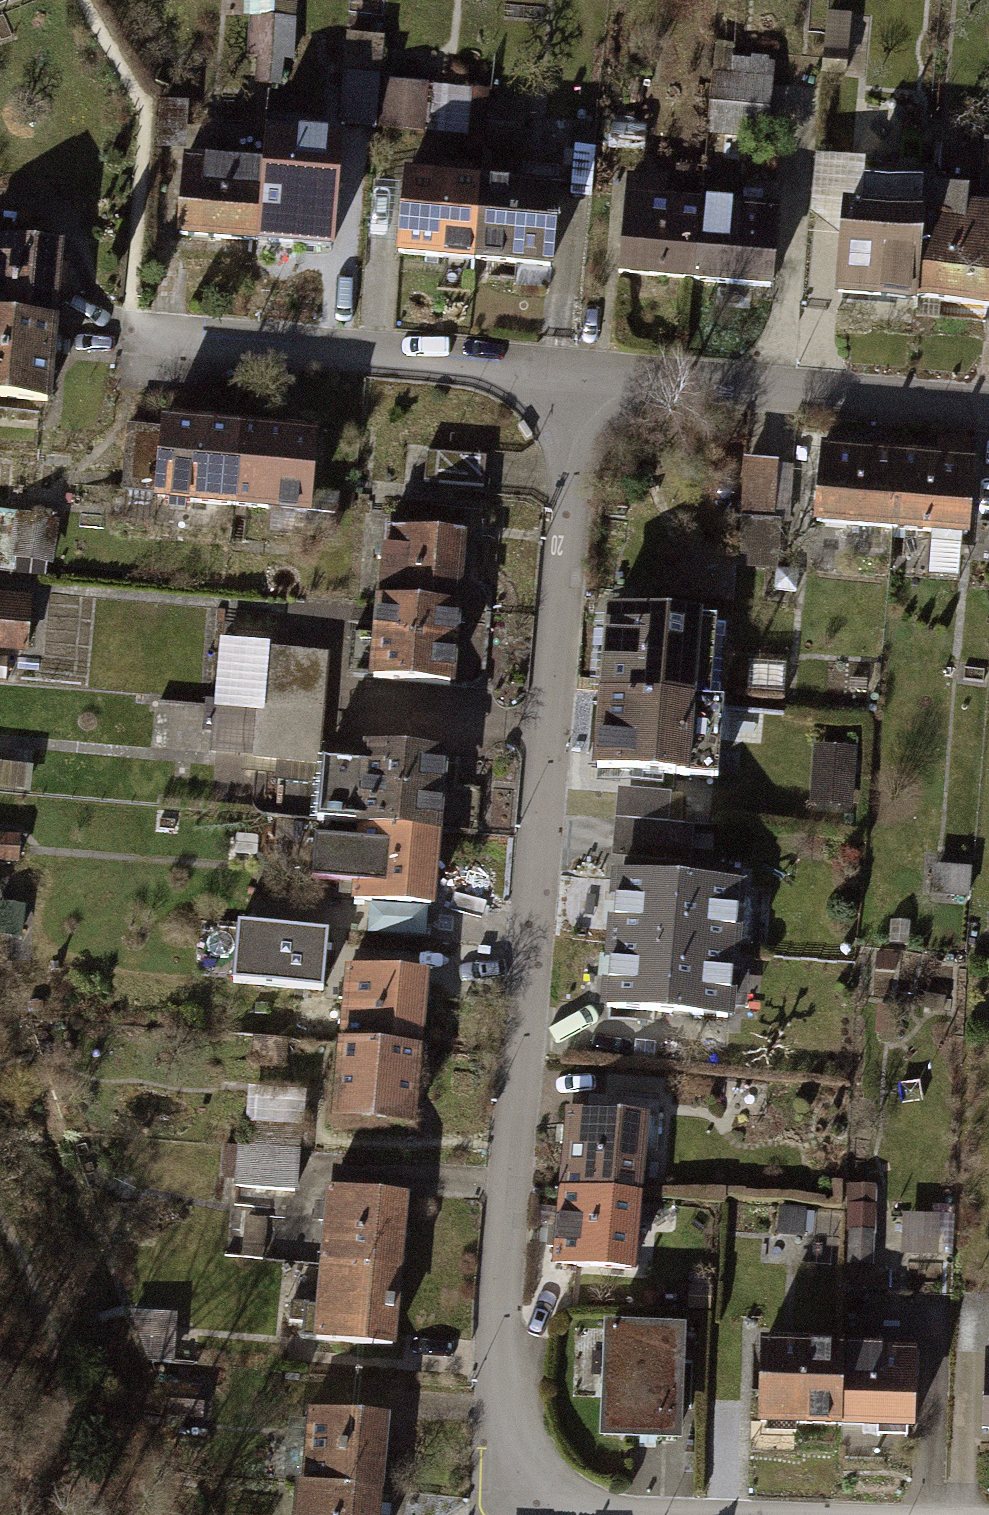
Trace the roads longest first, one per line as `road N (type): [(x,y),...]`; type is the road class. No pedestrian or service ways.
road 1 (residential): [(573,374),(491,1309),(494,1455),(512,1493),(555,1514)]
road 2 (residential): [(573,374),(129,334)]
road 3 (residential): [(988,409),(573,374)]
road 4 (track): [(0,1228),(102,1514)]

